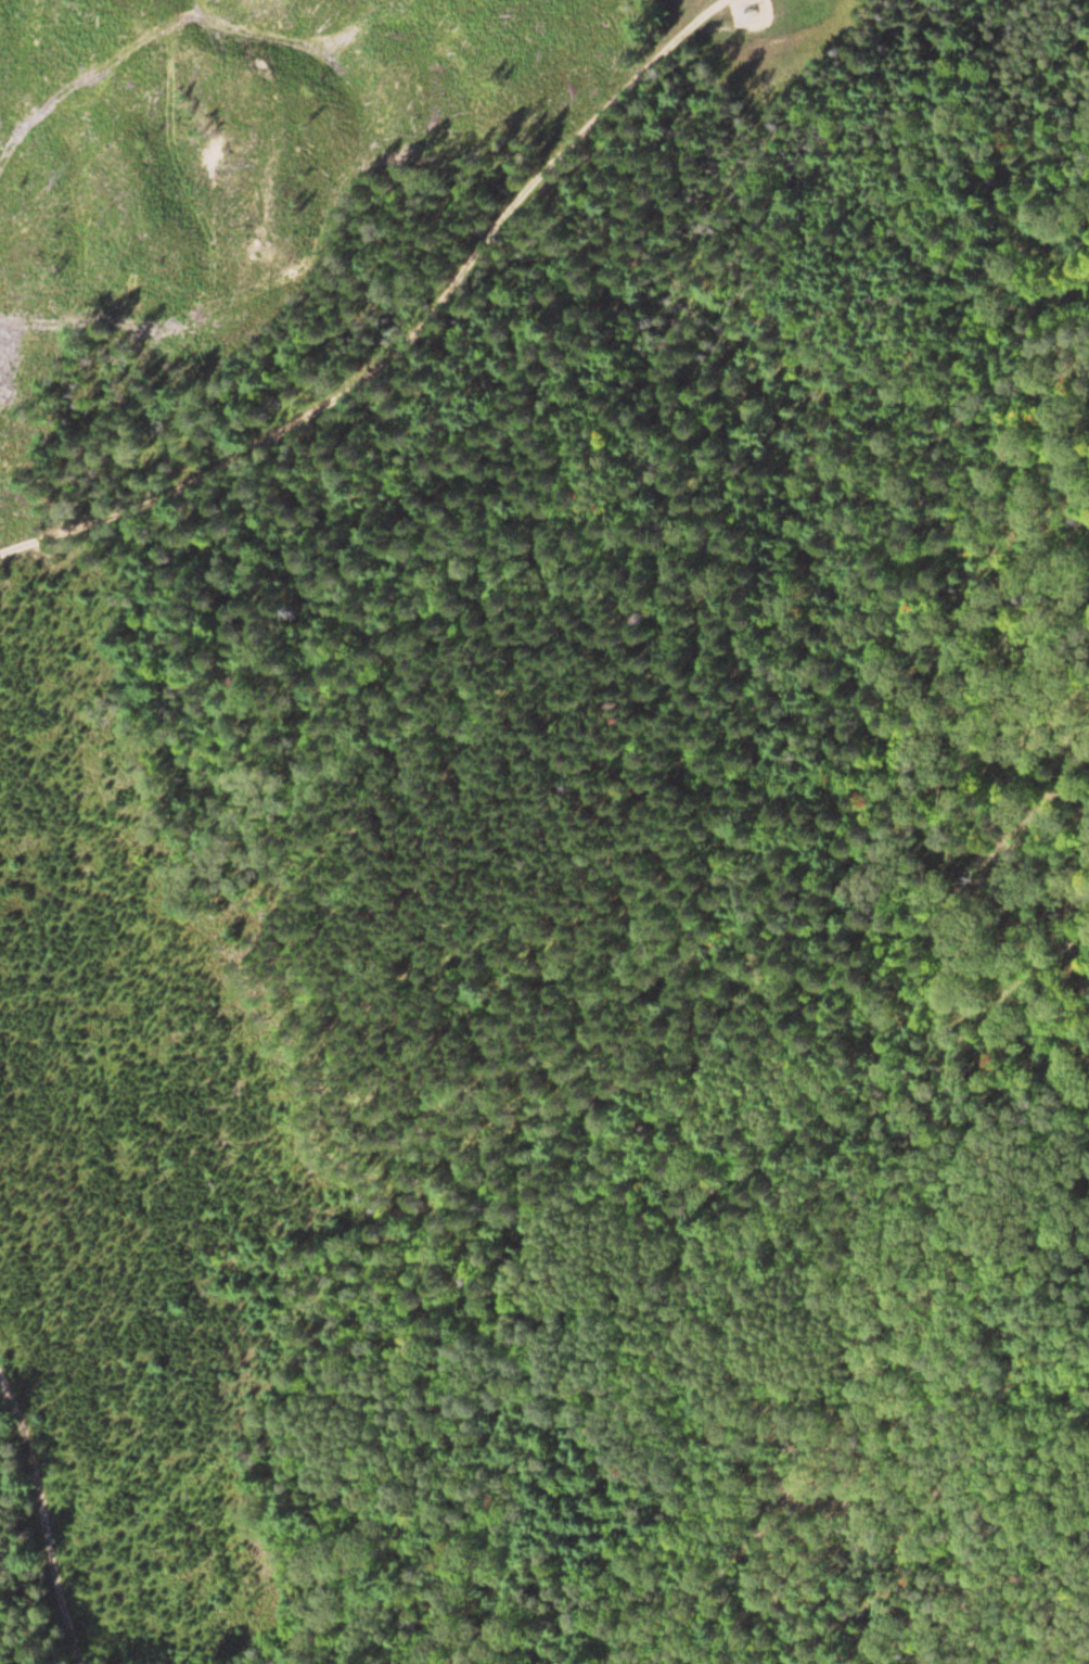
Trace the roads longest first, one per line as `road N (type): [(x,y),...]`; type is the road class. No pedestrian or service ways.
road 1 (track): [(748,0),(712,10),(560,165),(425,333),(240,458),(43,551),(0,563)]
road 2 (track): [(77,1663),(51,1529),(0,1385)]

